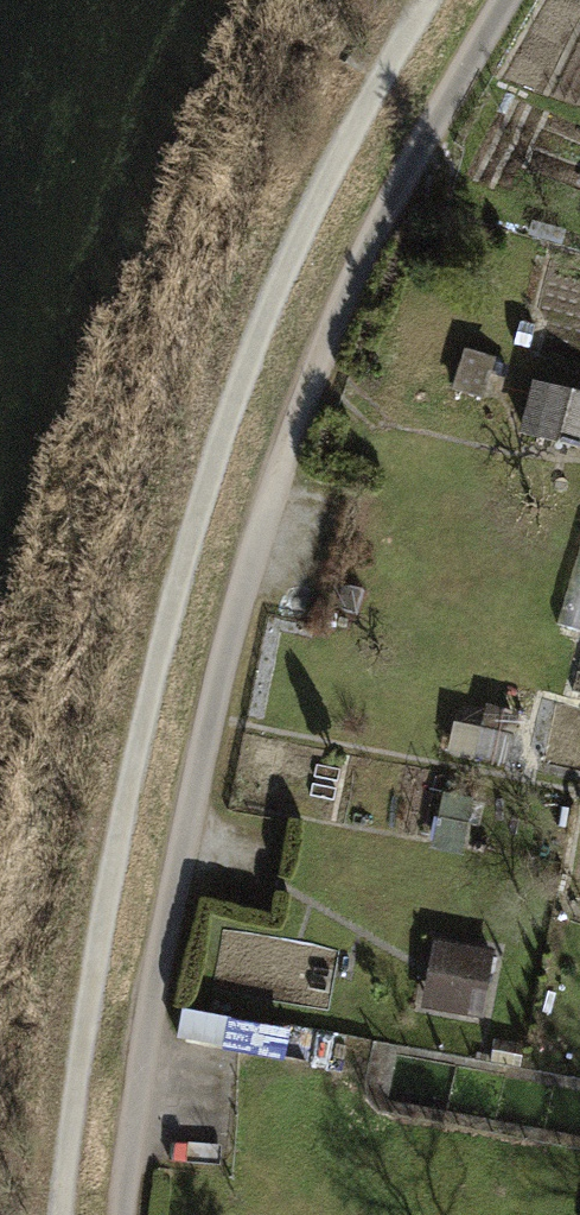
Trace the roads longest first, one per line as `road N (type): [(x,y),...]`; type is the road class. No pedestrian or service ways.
road 1 (track): [(509,0),(302,381),(176,856),(122,1214)]
road 2 (track): [(60,1214),(96,963),(167,606),(315,212),(424,0)]

